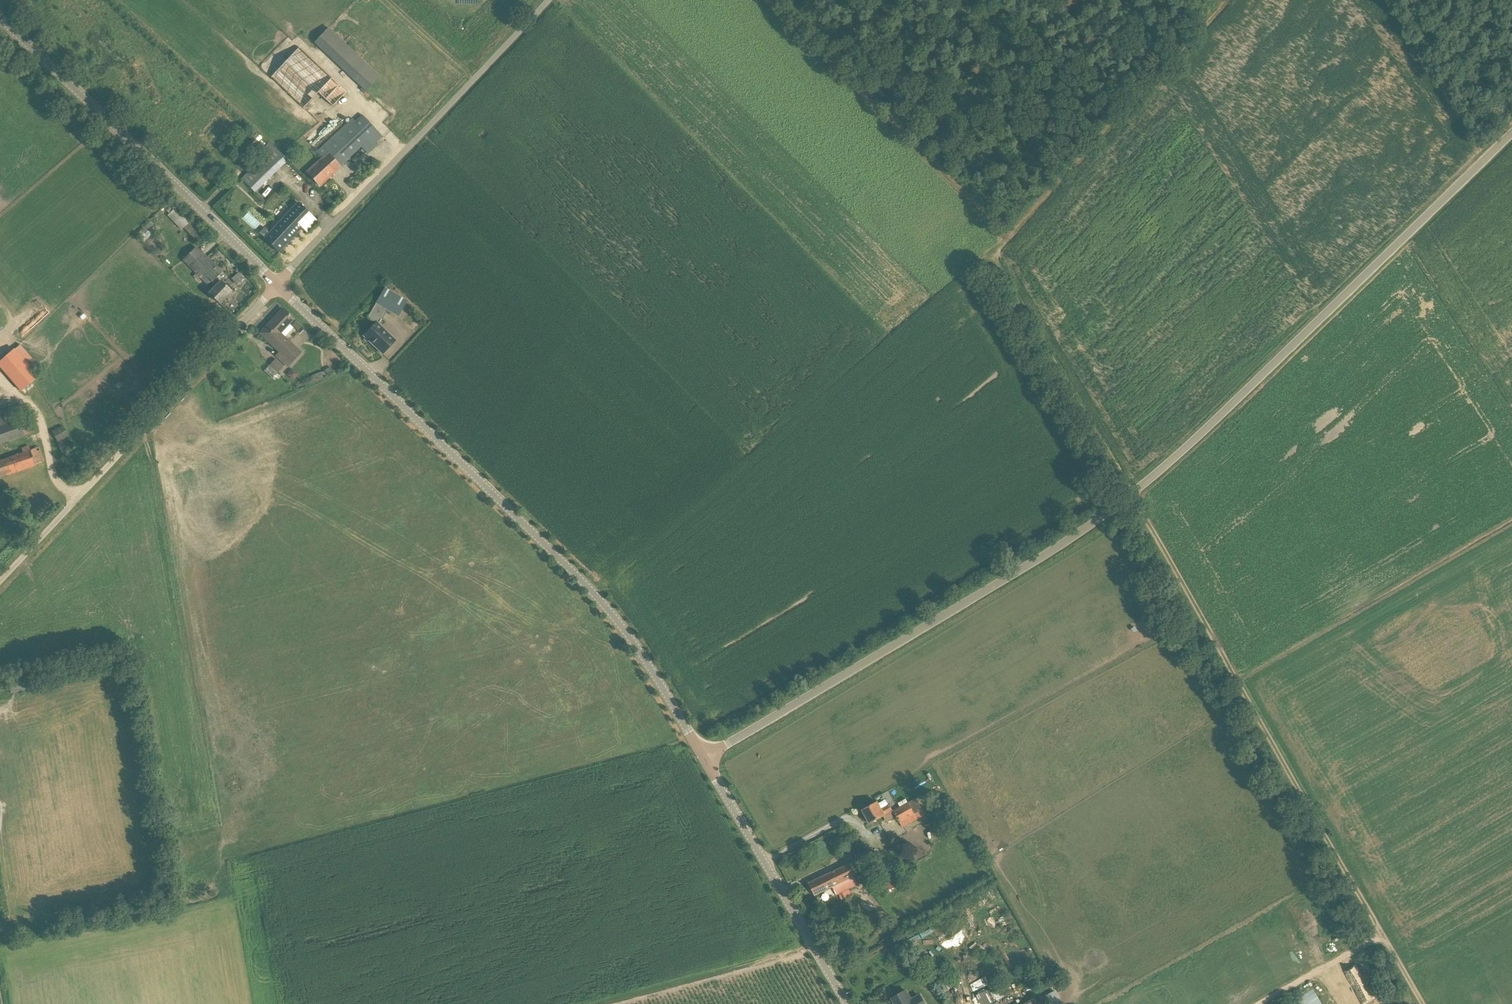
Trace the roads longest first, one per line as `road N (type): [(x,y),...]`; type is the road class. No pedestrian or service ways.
road 1 (unclassified): [(700,760),(1127,497),(1511,130)]
road 2 (unclassified): [(700,760),(641,649),(276,283)]
road 3 (track): [(1422,1003),(1127,497)]
road 4 (unclassified): [(0,580),(276,283)]
road 5 (unclassified): [(276,283),(549,0)]
road 6 (unclassified): [(276,283),(0,20)]
road 7 (track): [(761,0),(1004,238)]
road 8 (track): [(1004,238),(988,256),(997,276),(1127,497)]
road 9 (unclassified): [(844,1003),(700,760)]

